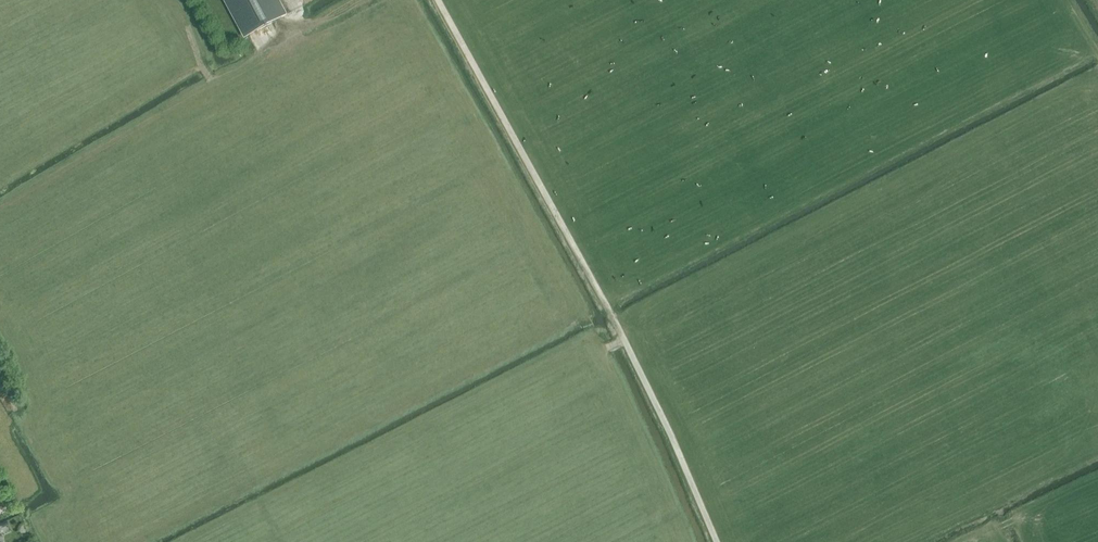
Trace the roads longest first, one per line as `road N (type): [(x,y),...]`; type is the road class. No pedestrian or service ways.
road 1 (track): [(717,541),(629,349),(438,0)]

